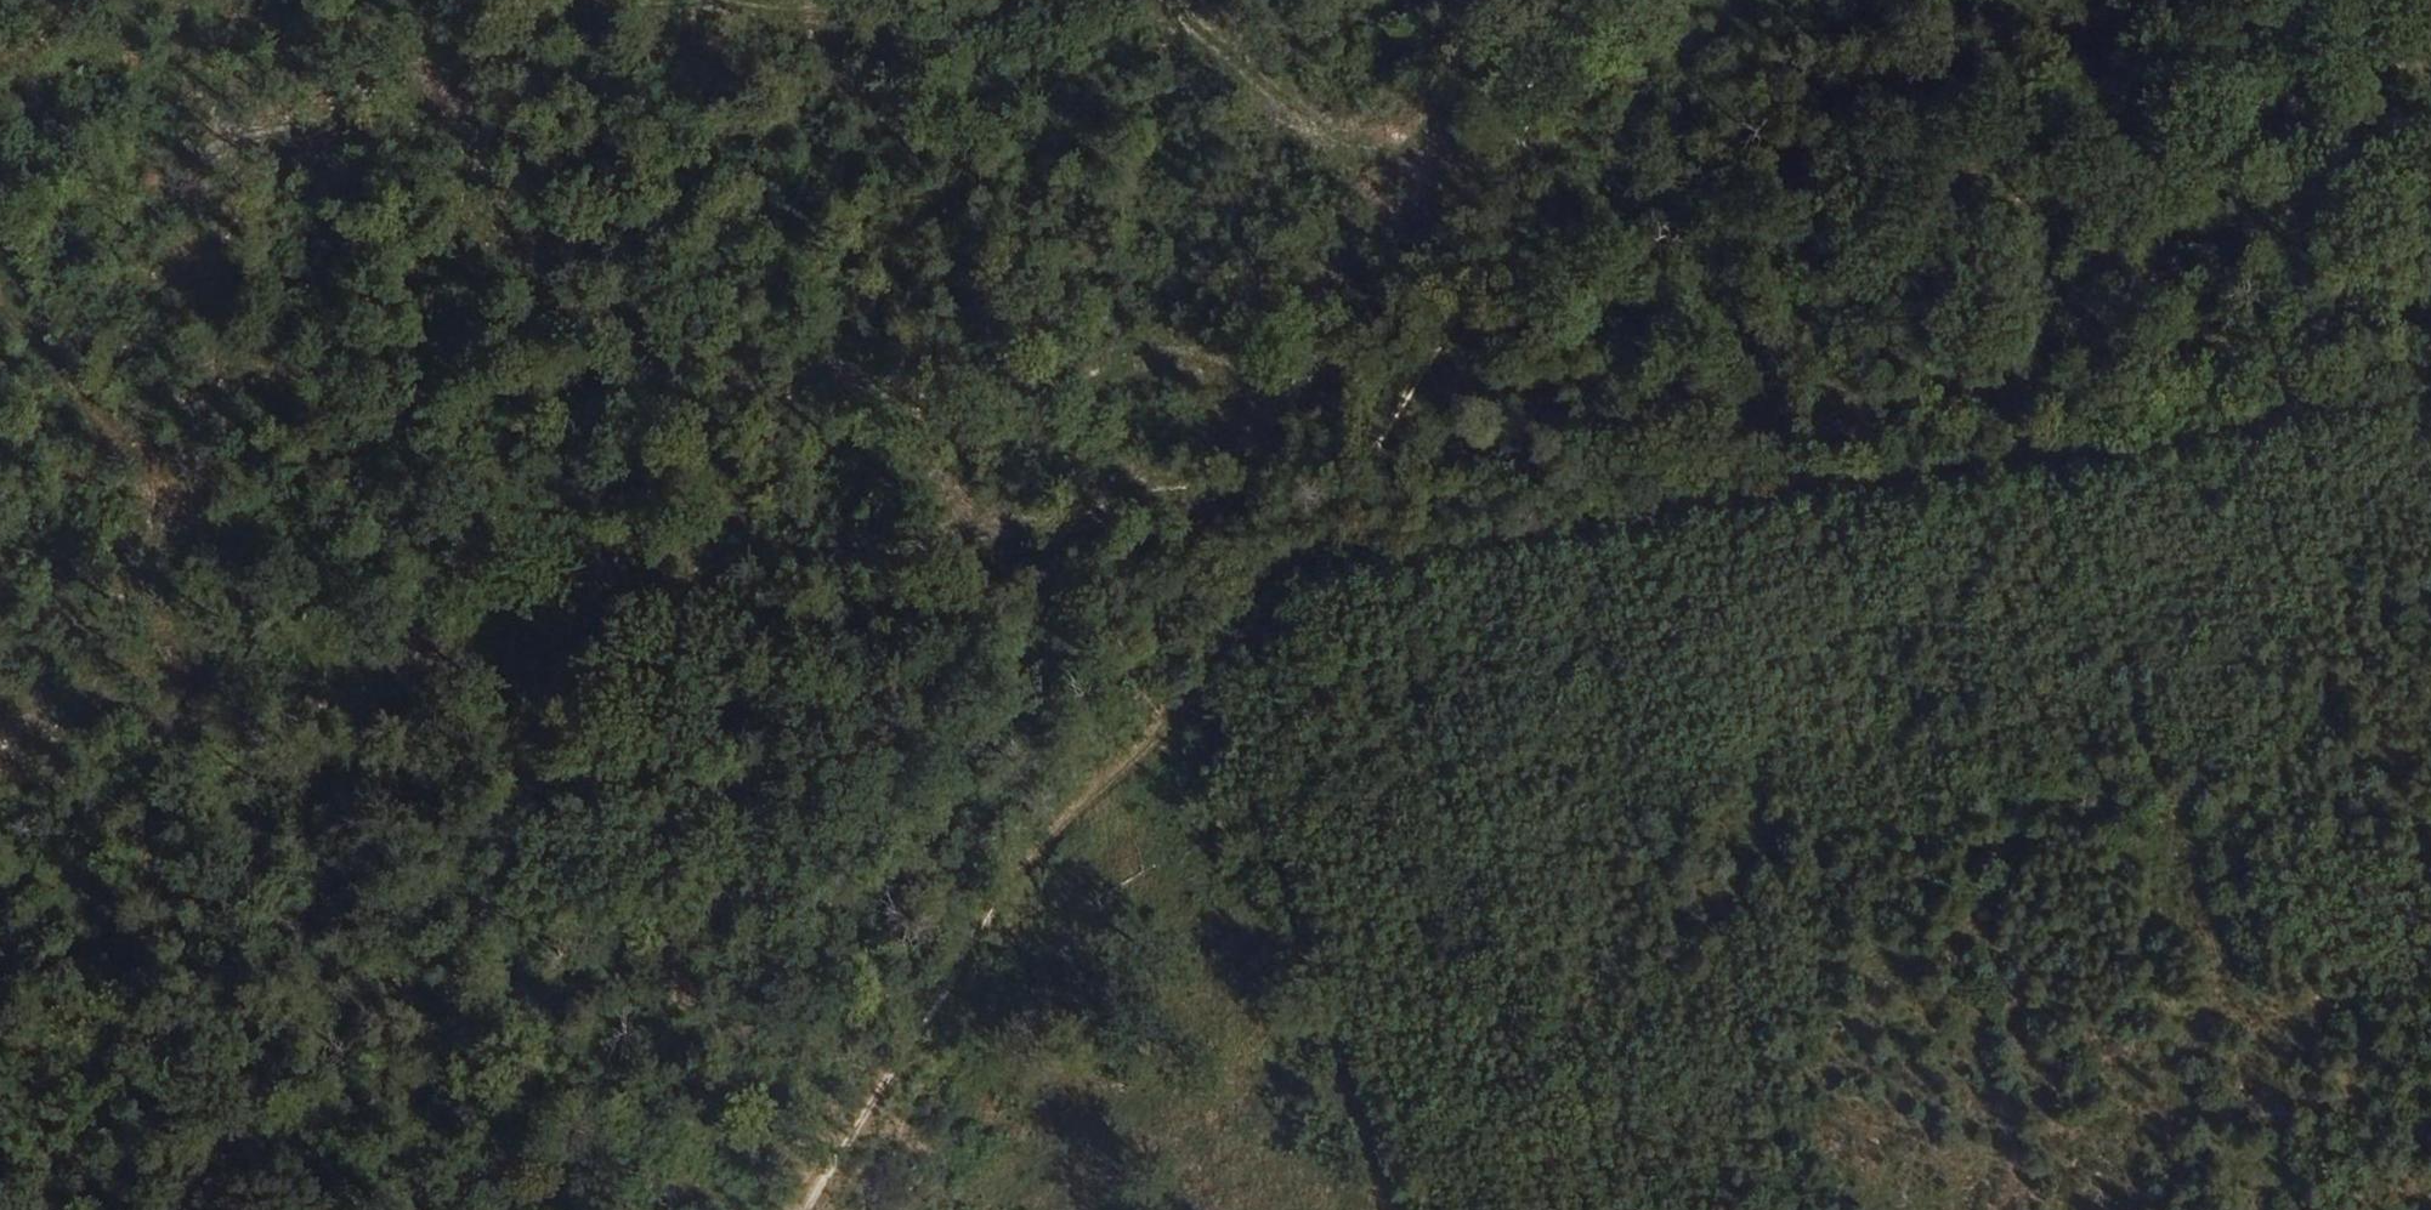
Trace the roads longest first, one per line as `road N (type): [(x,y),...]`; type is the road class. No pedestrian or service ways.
road 1 (track): [(812,1209),(897,1061),(1040,846),(1145,751),(1272,578),(1468,272),(1510,151),(1535,0)]
road 2 (track): [(2430,389),(1272,578)]
road 3 (track): [(0,805),(984,661)]
road 4 (track): [(1377,1209),(1200,669)]

